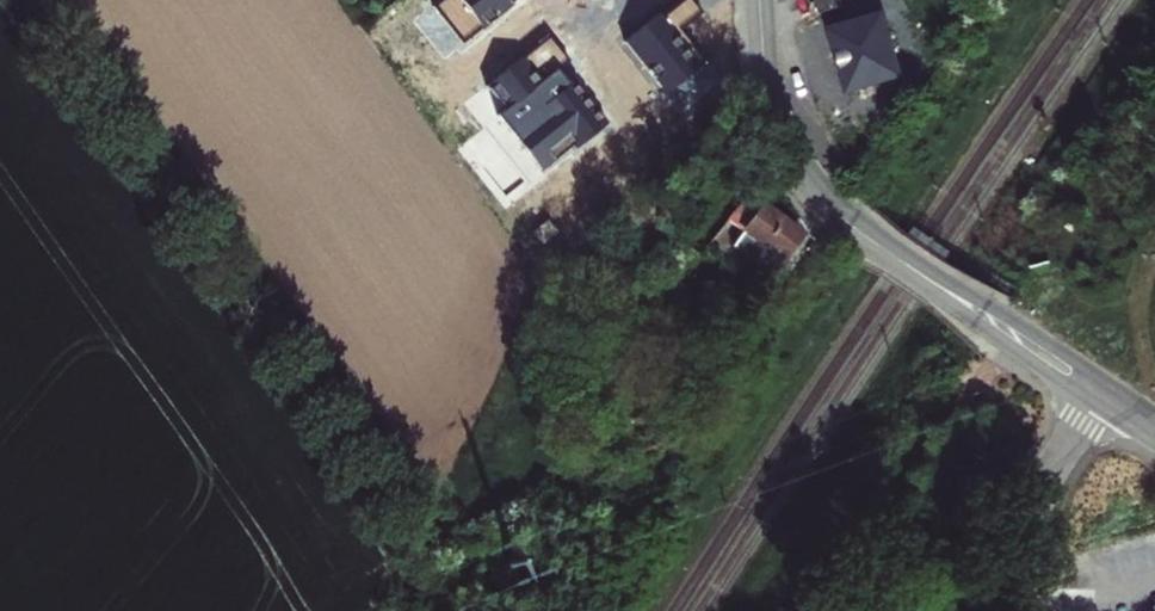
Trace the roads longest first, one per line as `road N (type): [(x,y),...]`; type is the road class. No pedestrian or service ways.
road 1 (tertiary): [(760,0),(774,114),(819,200),(886,258),(1100,394)]
road 2 (residential): [(1034,610),(1047,498),(1100,394)]

